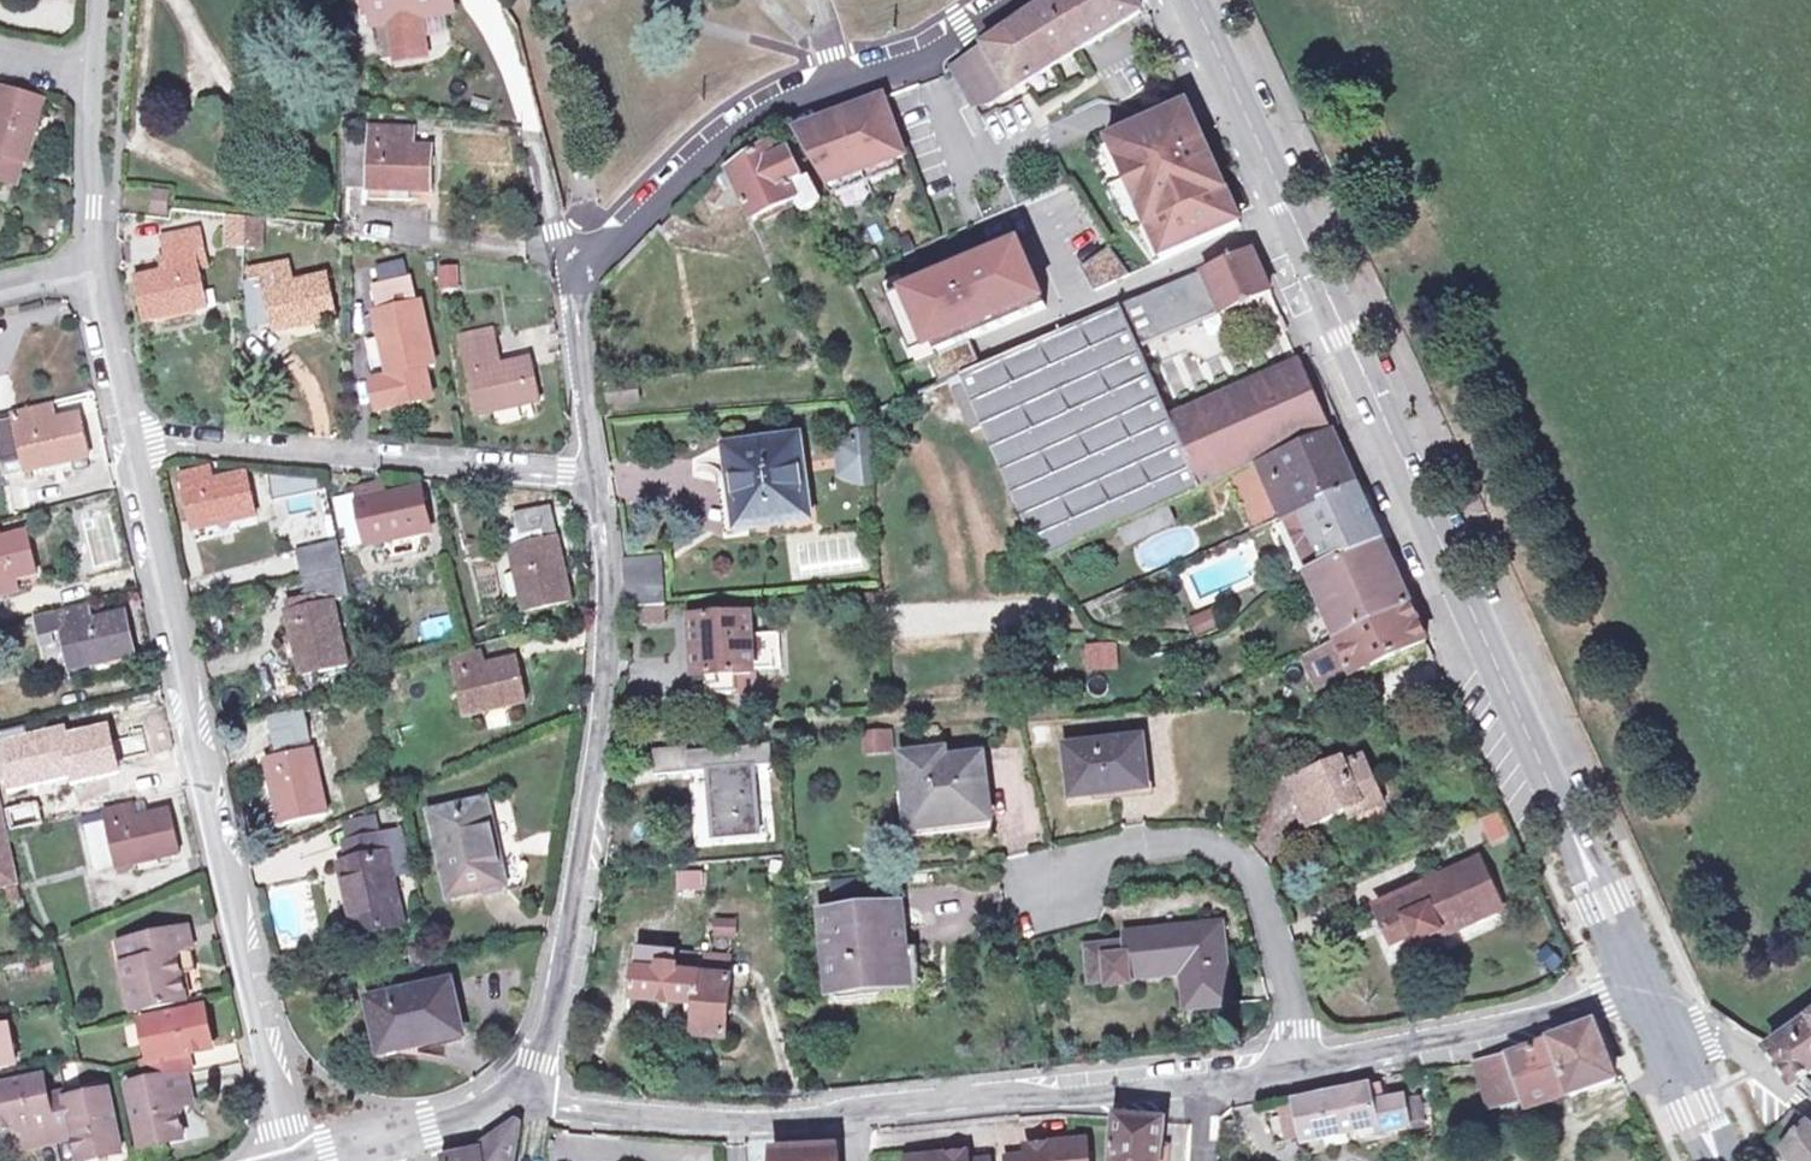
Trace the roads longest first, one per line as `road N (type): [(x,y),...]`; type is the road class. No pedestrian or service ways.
road 1 (residential): [(1633,990),(1500,1039),(1203,1077),(720,1121),(507,1106)]
road 2 (secondary): [(1191,0),(1633,990)]
road 3 (residential): [(129,439),(295,1160)]
road 4 (residential): [(592,480),(566,277),(737,130),(773,111),(912,66),(1012,0)]
road 5 (residential): [(507,1106),(535,1055),(596,742),(610,574),(592,480)]
road 6 (residential): [(592,480),(129,439)]
road 7 (residential): [(106,0),(92,270),(129,439)]
road 8 (residential): [(1810,1108),(1720,1038),(1660,1048)]
road 9 (residential): [(384,1136),(507,1106)]
road 10 (secondary): [(1660,1048),(1711,1160)]

